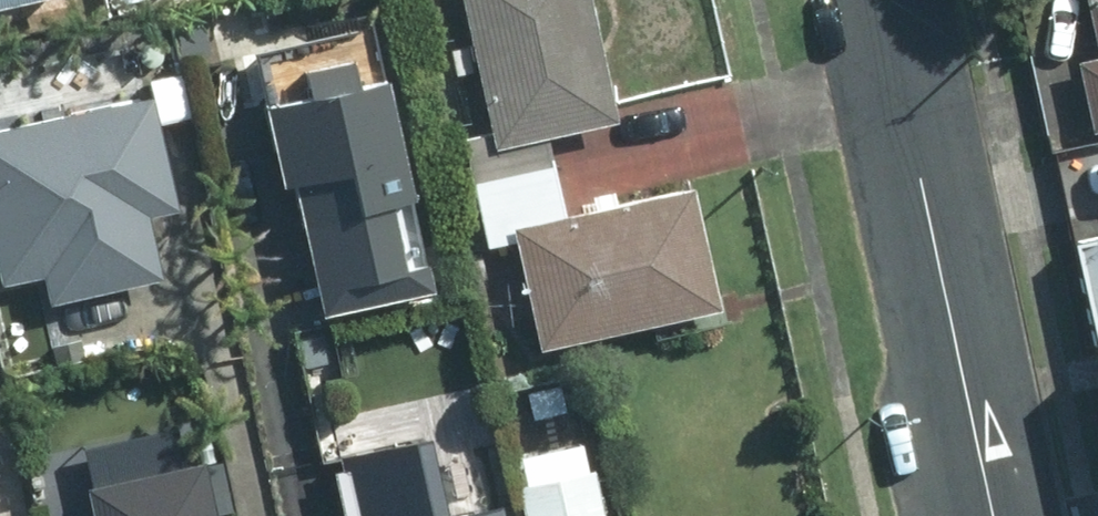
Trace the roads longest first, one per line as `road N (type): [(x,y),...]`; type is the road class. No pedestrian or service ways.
road 1 (residential): [(995,515),(882,0)]

